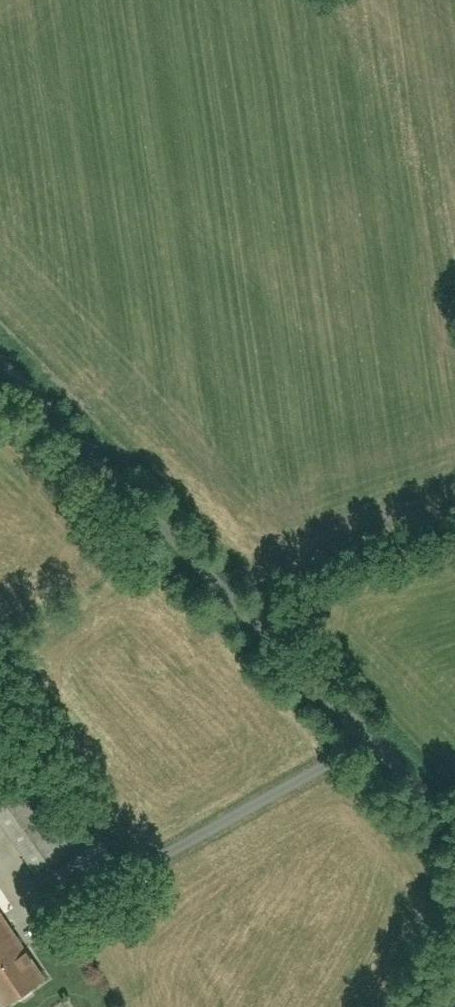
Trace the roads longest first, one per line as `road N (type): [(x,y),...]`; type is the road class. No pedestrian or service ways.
road 1 (residential): [(454,832),(0,372)]

